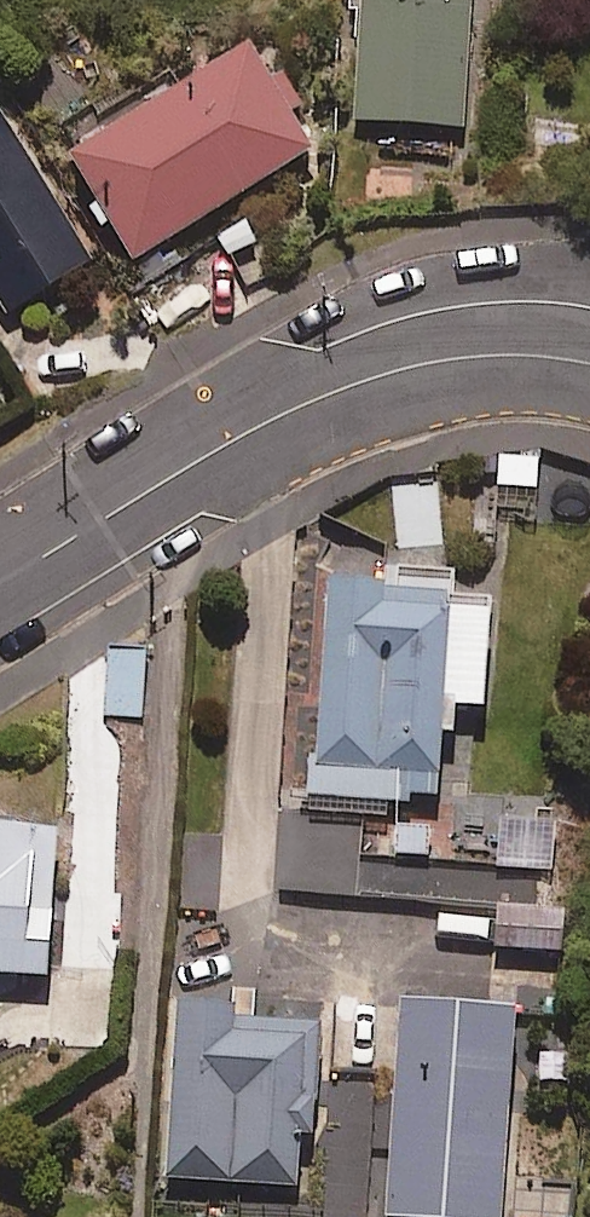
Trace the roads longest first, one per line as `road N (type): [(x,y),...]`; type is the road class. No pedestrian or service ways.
road 1 (tertiary): [(0,577),(308,396),(407,364),(494,351),(589,360)]

